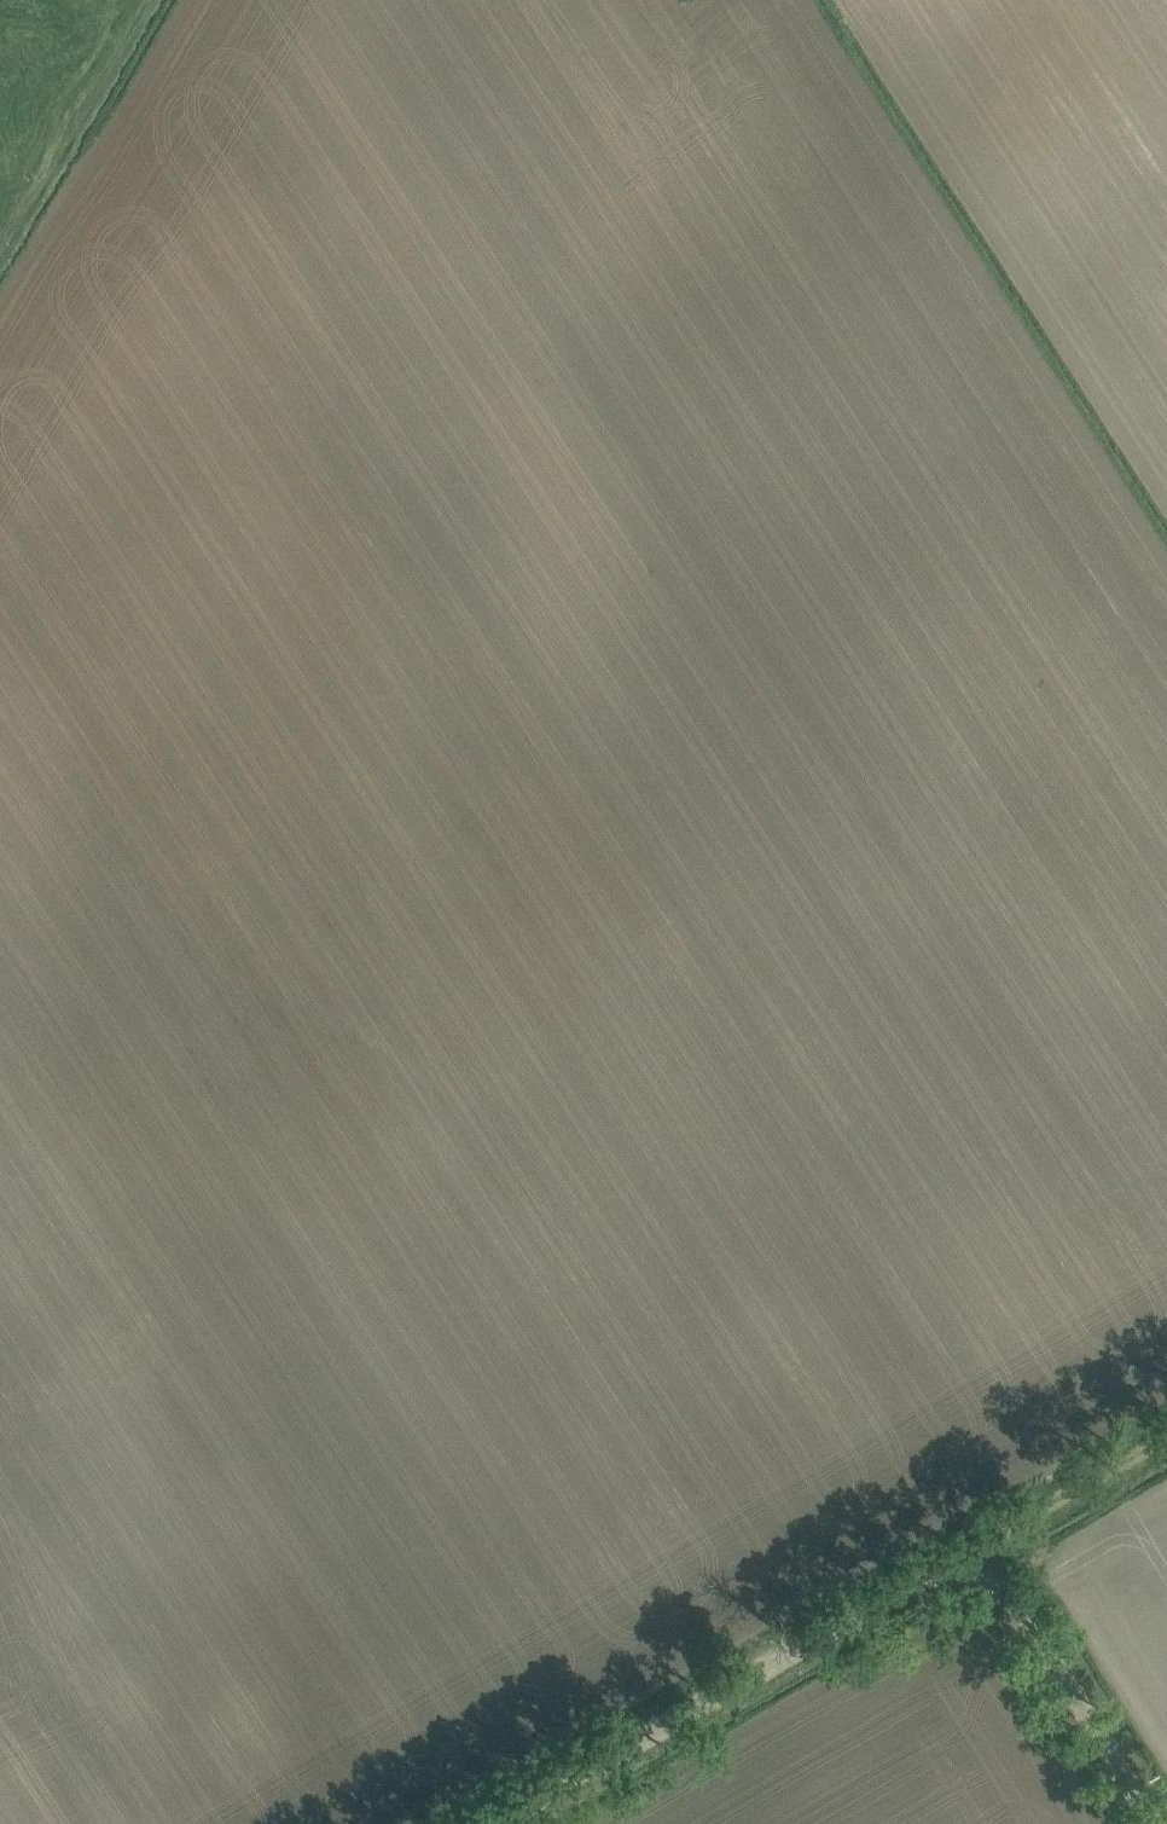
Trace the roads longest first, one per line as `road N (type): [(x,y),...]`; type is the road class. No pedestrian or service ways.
road 1 (track): [(1166,1801),(1006,1545),(966,1546),(491,1823)]
road 2 (track): [(1166,1446),(1006,1545)]

